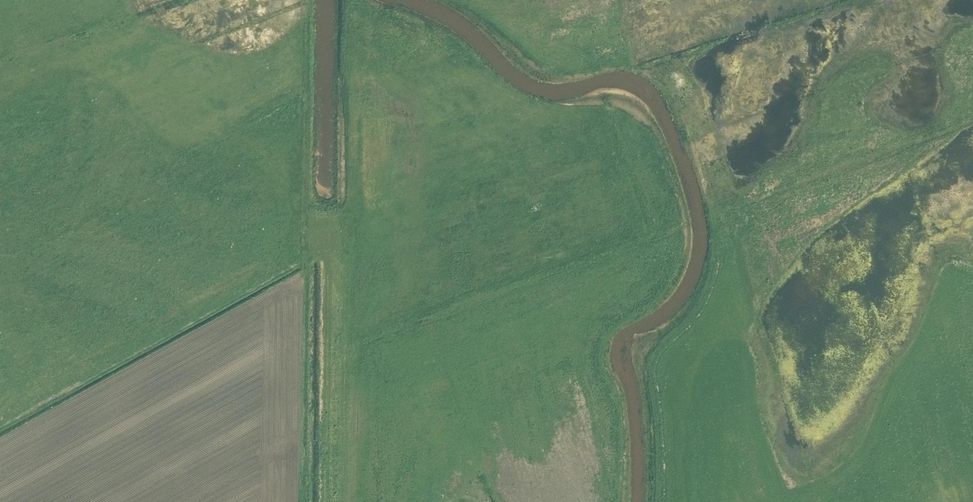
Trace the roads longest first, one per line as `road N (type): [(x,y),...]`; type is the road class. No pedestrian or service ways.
road 1 (track): [(660,501),(659,357),(699,309),(718,254),(686,116),(676,93),(647,71),(554,64),(465,0)]

